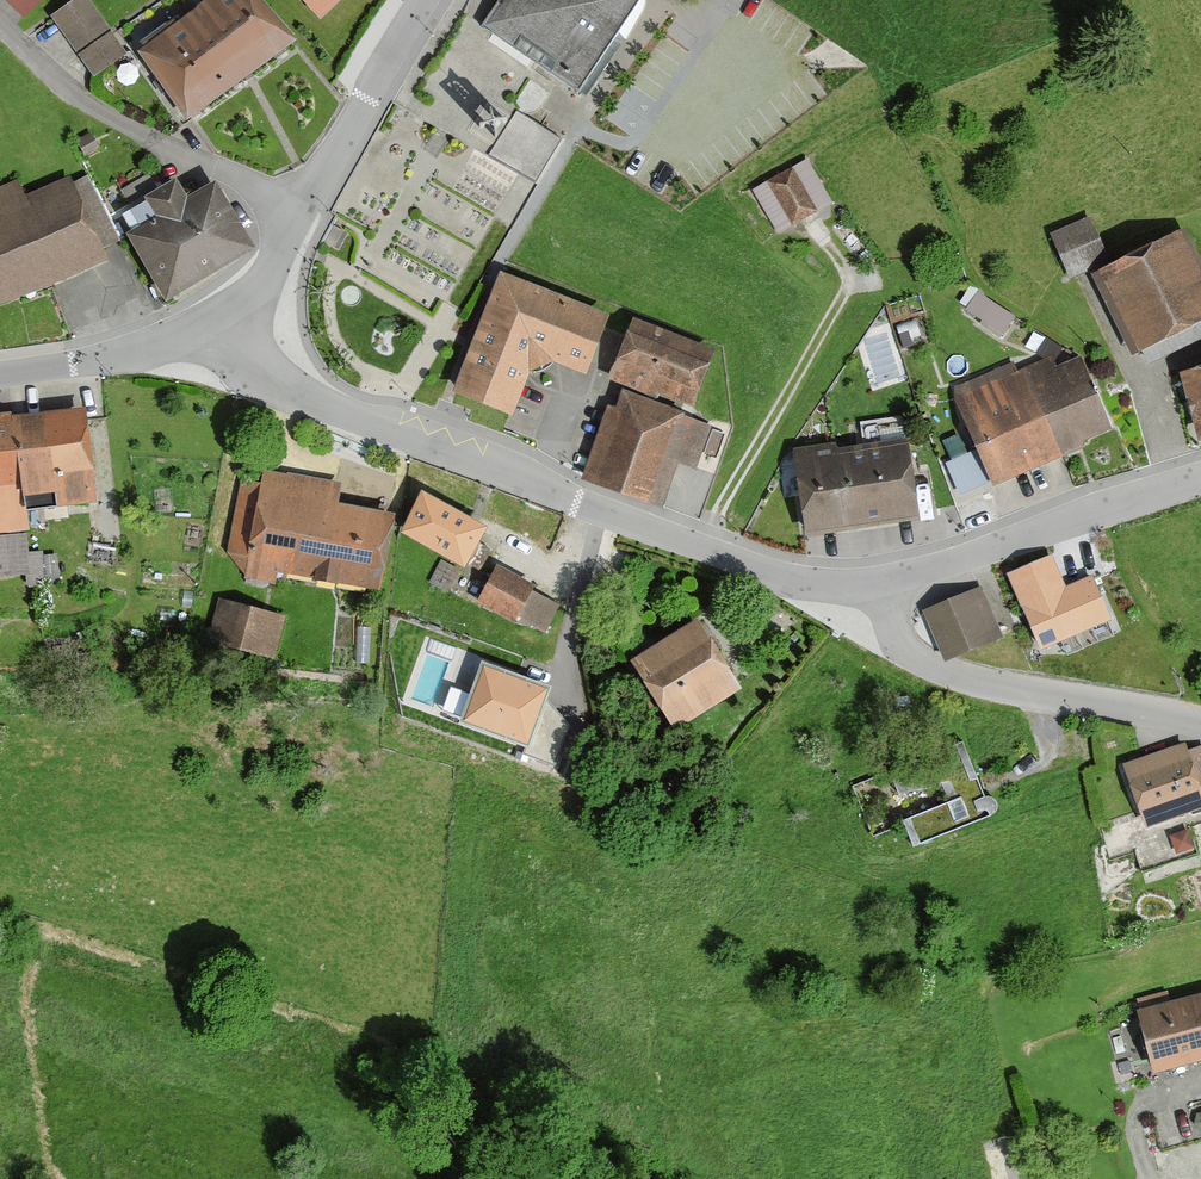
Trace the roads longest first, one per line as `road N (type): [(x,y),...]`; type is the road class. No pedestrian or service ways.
road 1 (unclassified): [(227,327),(274,379),(318,404),(772,576),(876,585)]
road 2 (unclassified): [(876,585),(906,648),(939,670),(1200,722)]
road 3 (residential): [(299,214),(87,105),(0,23)]
road 4 (unclassified): [(876,585),(1200,479)]
road 5 (unclassified): [(427,0),(299,214)]
road 6 (unclassified): [(0,374),(96,360),(227,327)]
road 7 (unclassified): [(299,214),(249,305),(227,327)]

